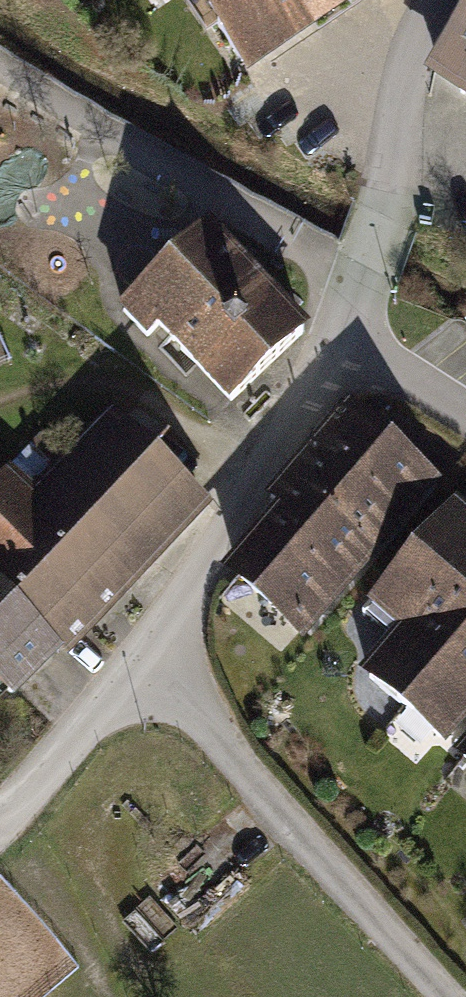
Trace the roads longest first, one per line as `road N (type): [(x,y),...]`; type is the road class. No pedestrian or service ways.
road 1 (residential): [(145,652),(446,996)]
road 2 (residential): [(348,327),(269,473),(145,652)]
road 3 (residential): [(443,0),(411,63),(385,216),(348,327)]
road 4 (residential): [(145,652),(0,819)]
road 5 (residential): [(348,327),(465,408)]

